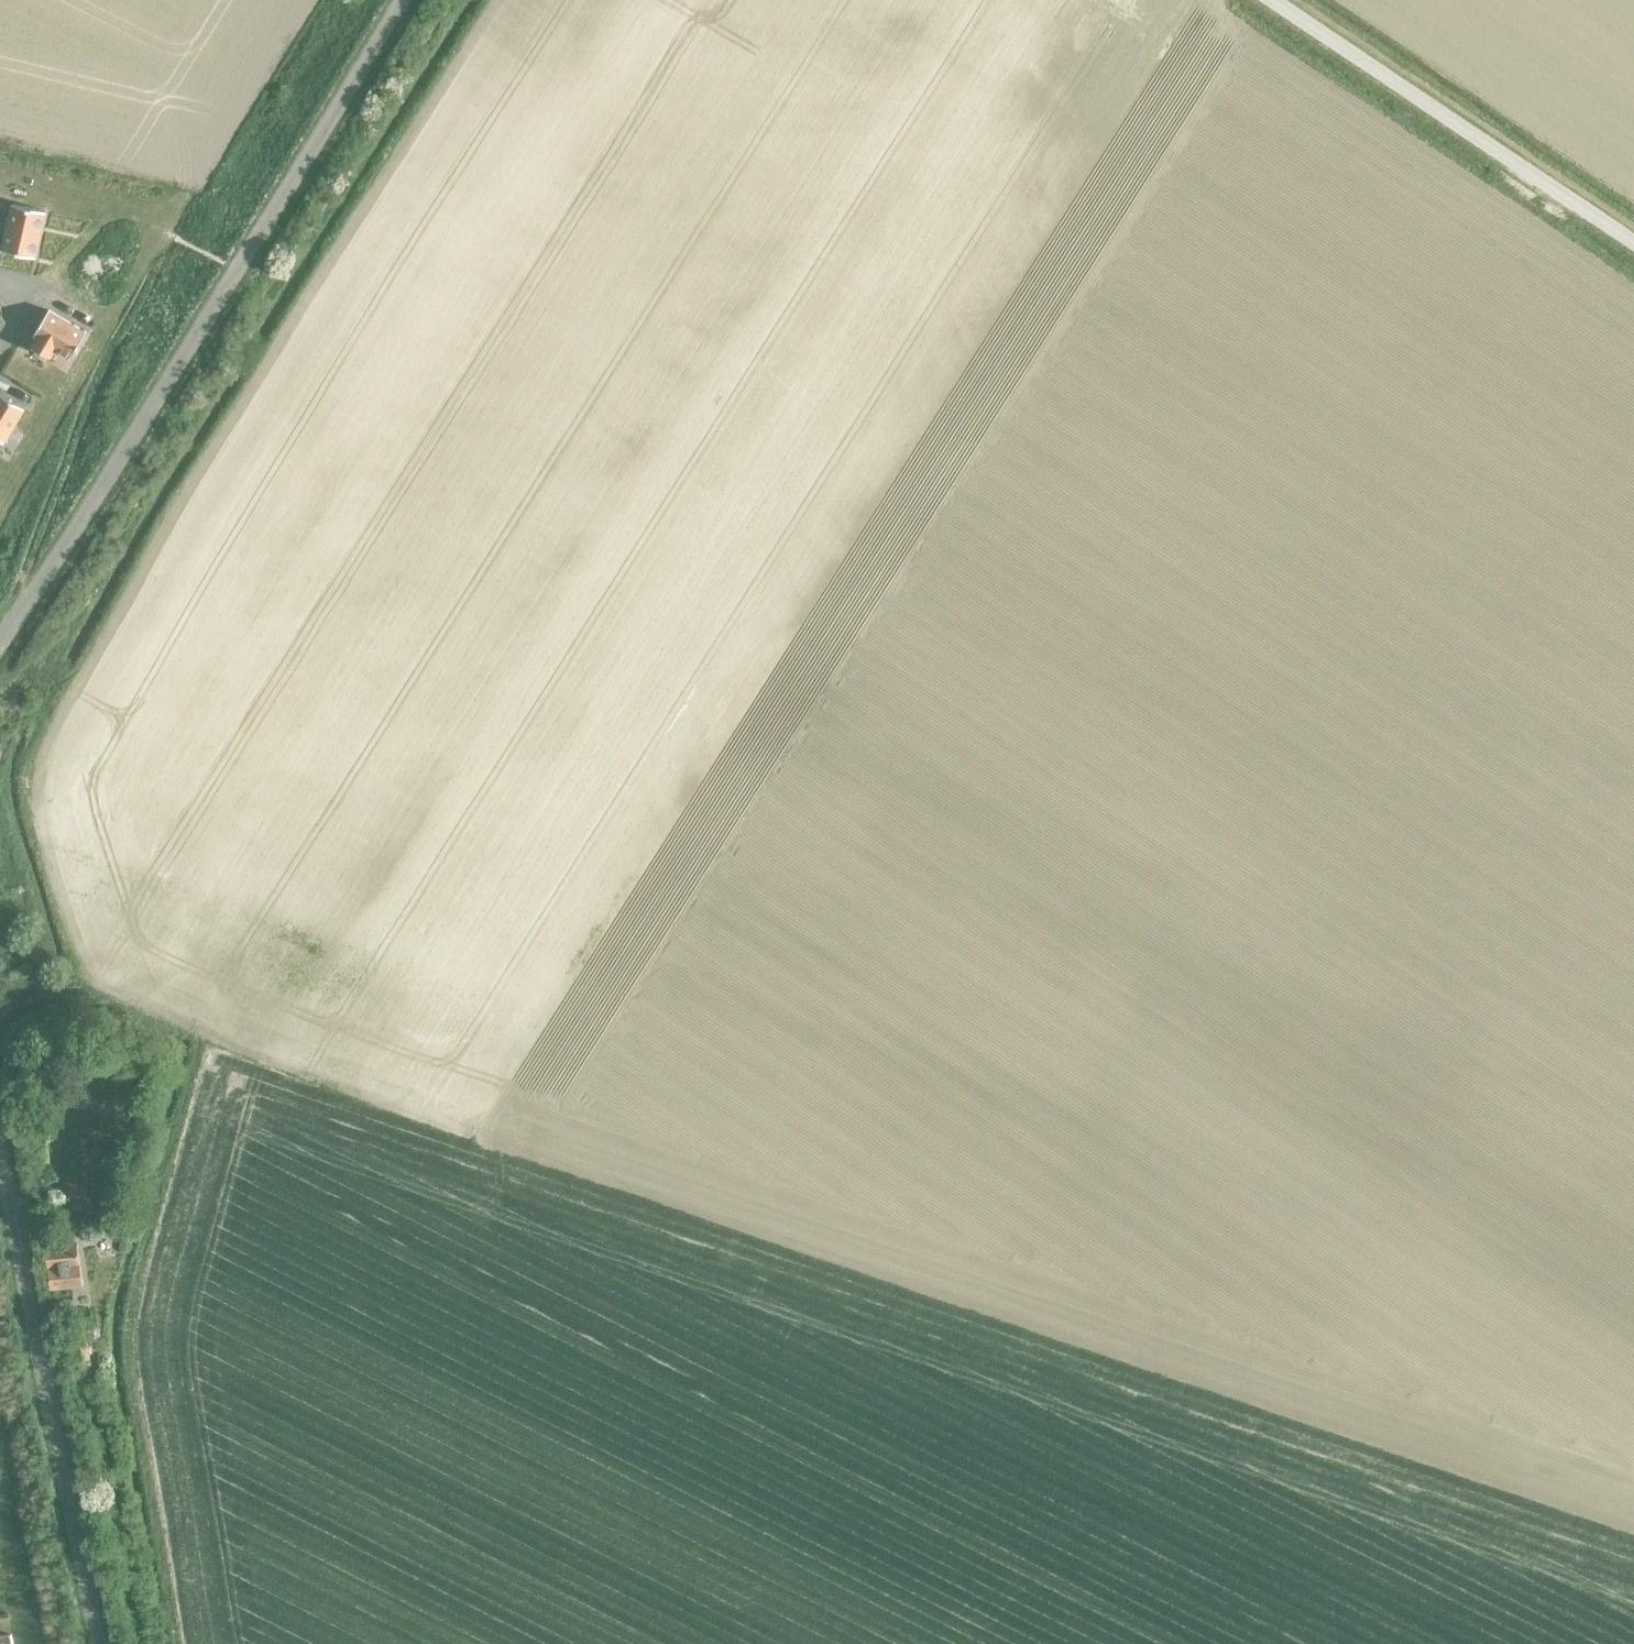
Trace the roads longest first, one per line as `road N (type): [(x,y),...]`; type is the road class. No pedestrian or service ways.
road 1 (unclassified): [(0,642),(401,0)]
road 2 (unclassified): [(98,1643),(0,1150)]
road 3 (unclassified): [(1633,239),(1282,0)]

